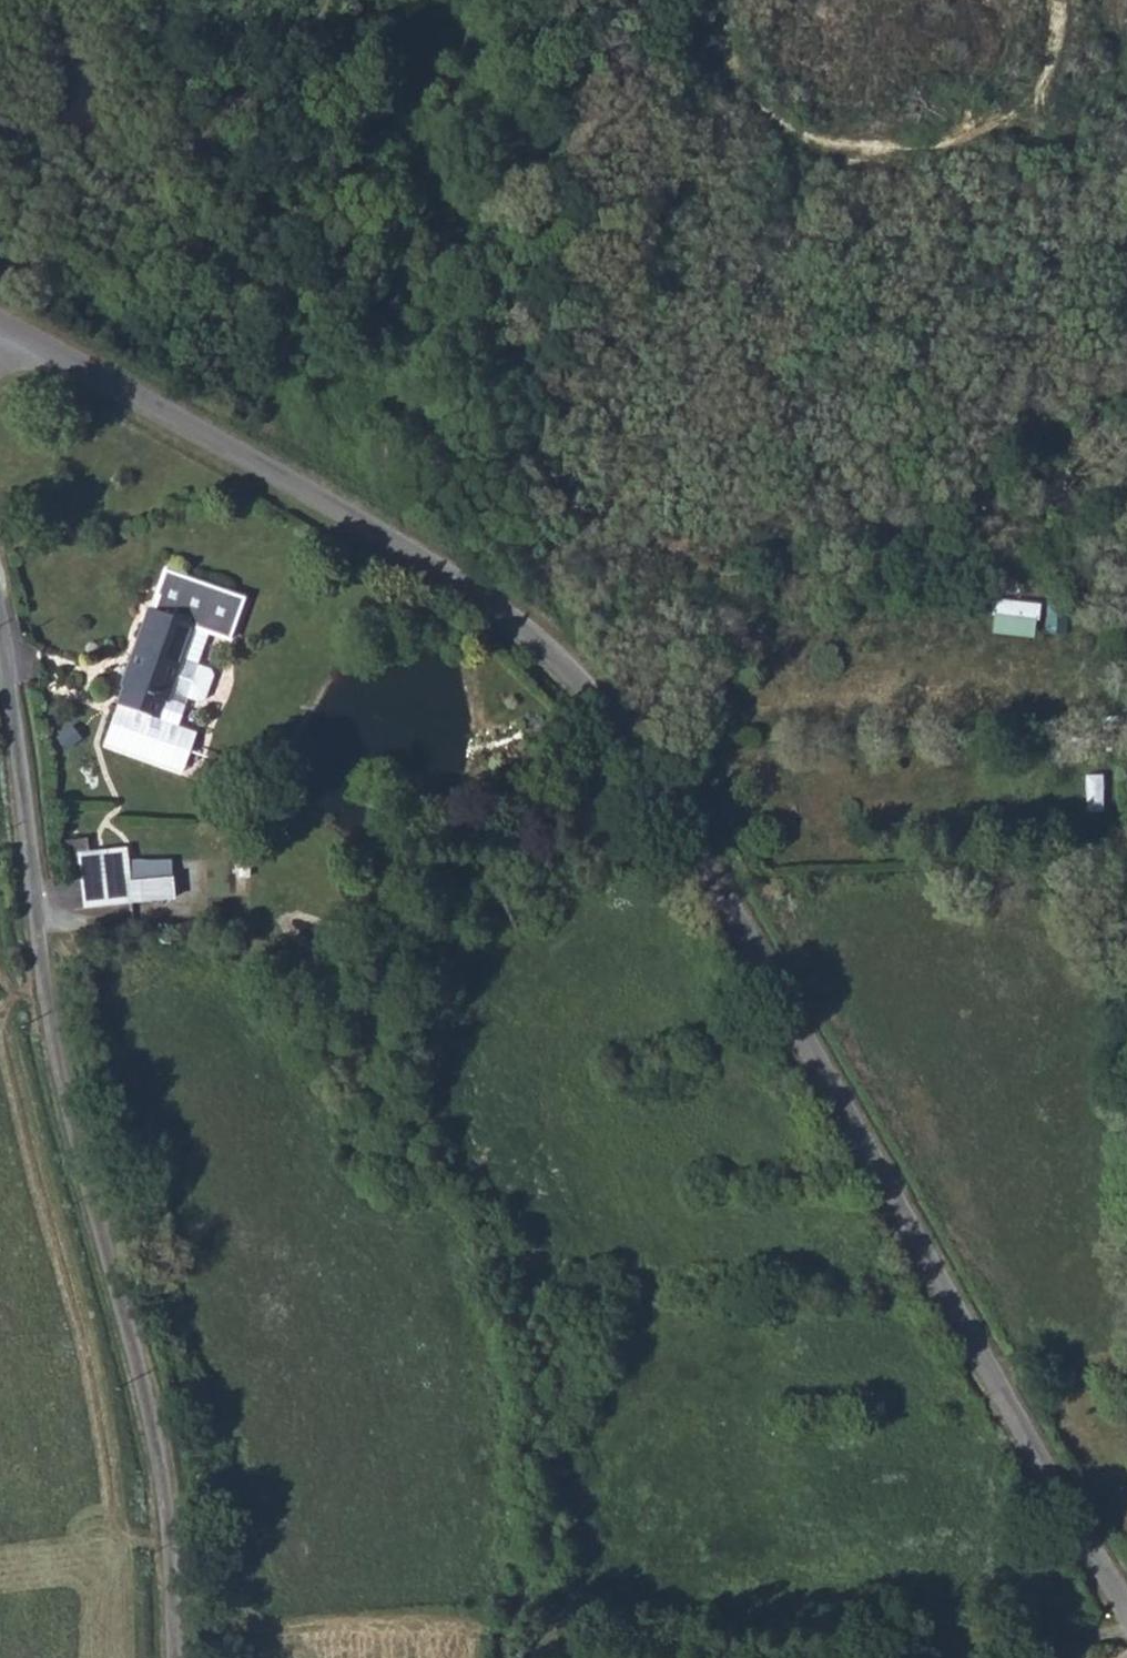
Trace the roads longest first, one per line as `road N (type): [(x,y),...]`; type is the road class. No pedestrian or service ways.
road 1 (unclassified): [(0,325),(452,571),(551,648),(629,736),(1126,1598)]
road 2 (unclassified): [(0,621),(19,722),(59,1107),(160,1448),(171,1657)]

